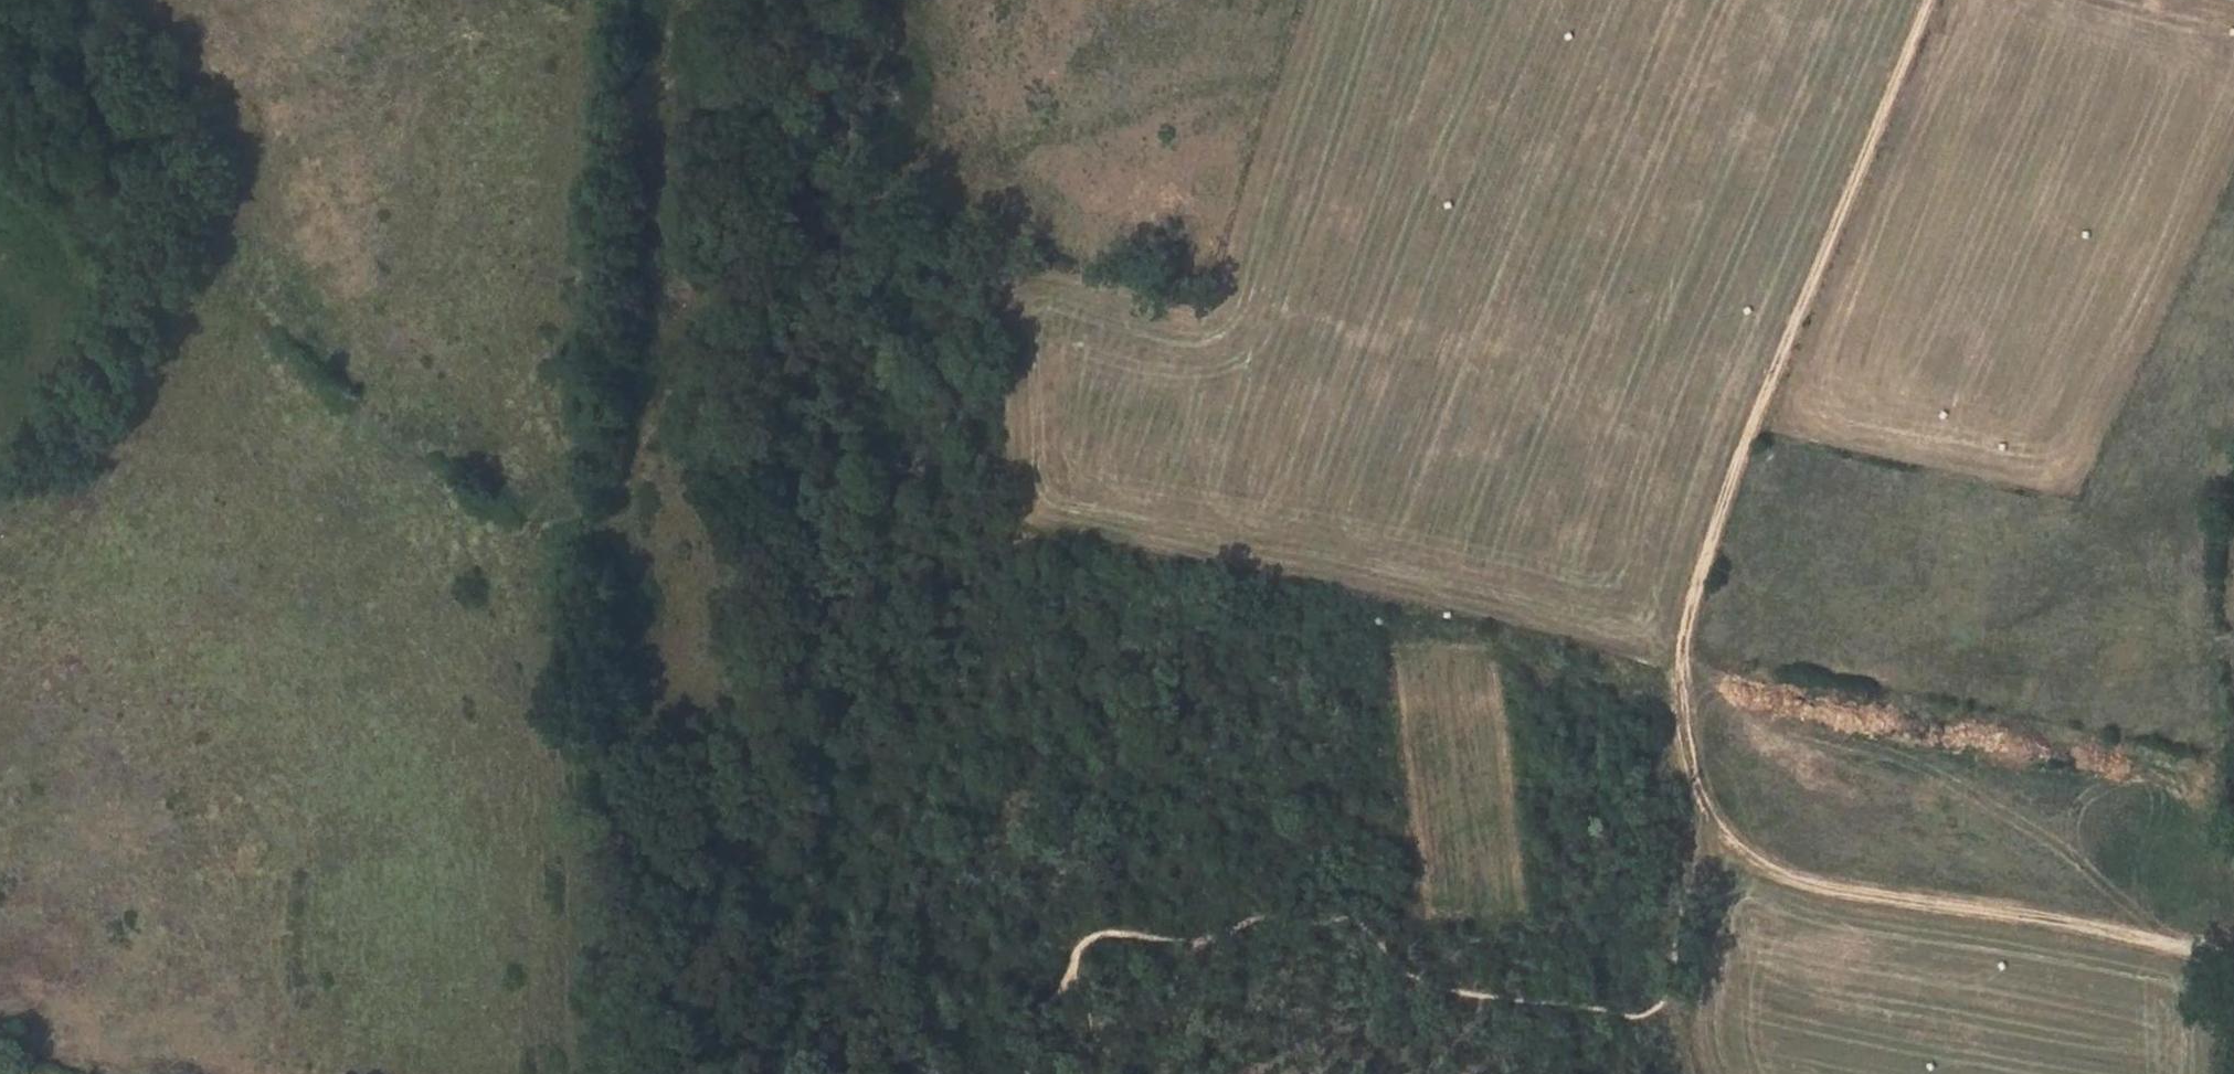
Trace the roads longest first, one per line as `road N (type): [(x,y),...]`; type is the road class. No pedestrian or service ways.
road 1 (track): [(1732,845),(1711,819),(1692,765),(1681,635),(1747,429),(1927,0)]
road 2 (track): [(2233,959),(2008,912),(1831,890),(1783,875),(1732,845)]

